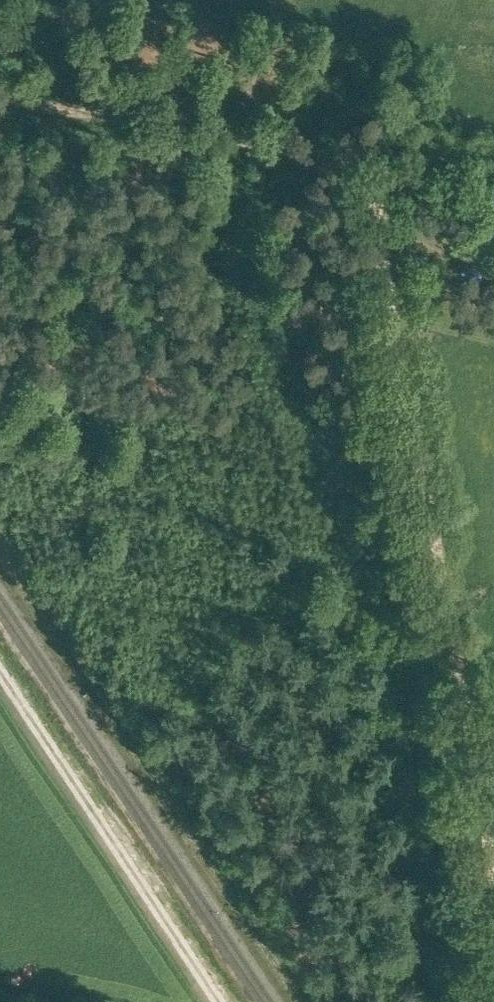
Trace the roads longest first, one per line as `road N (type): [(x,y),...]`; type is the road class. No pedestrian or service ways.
road 1 (track): [(493,907),(376,232),(386,166)]
road 2 (track): [(219,1001),(0,672)]
road 3 (track): [(0,90),(386,166)]

